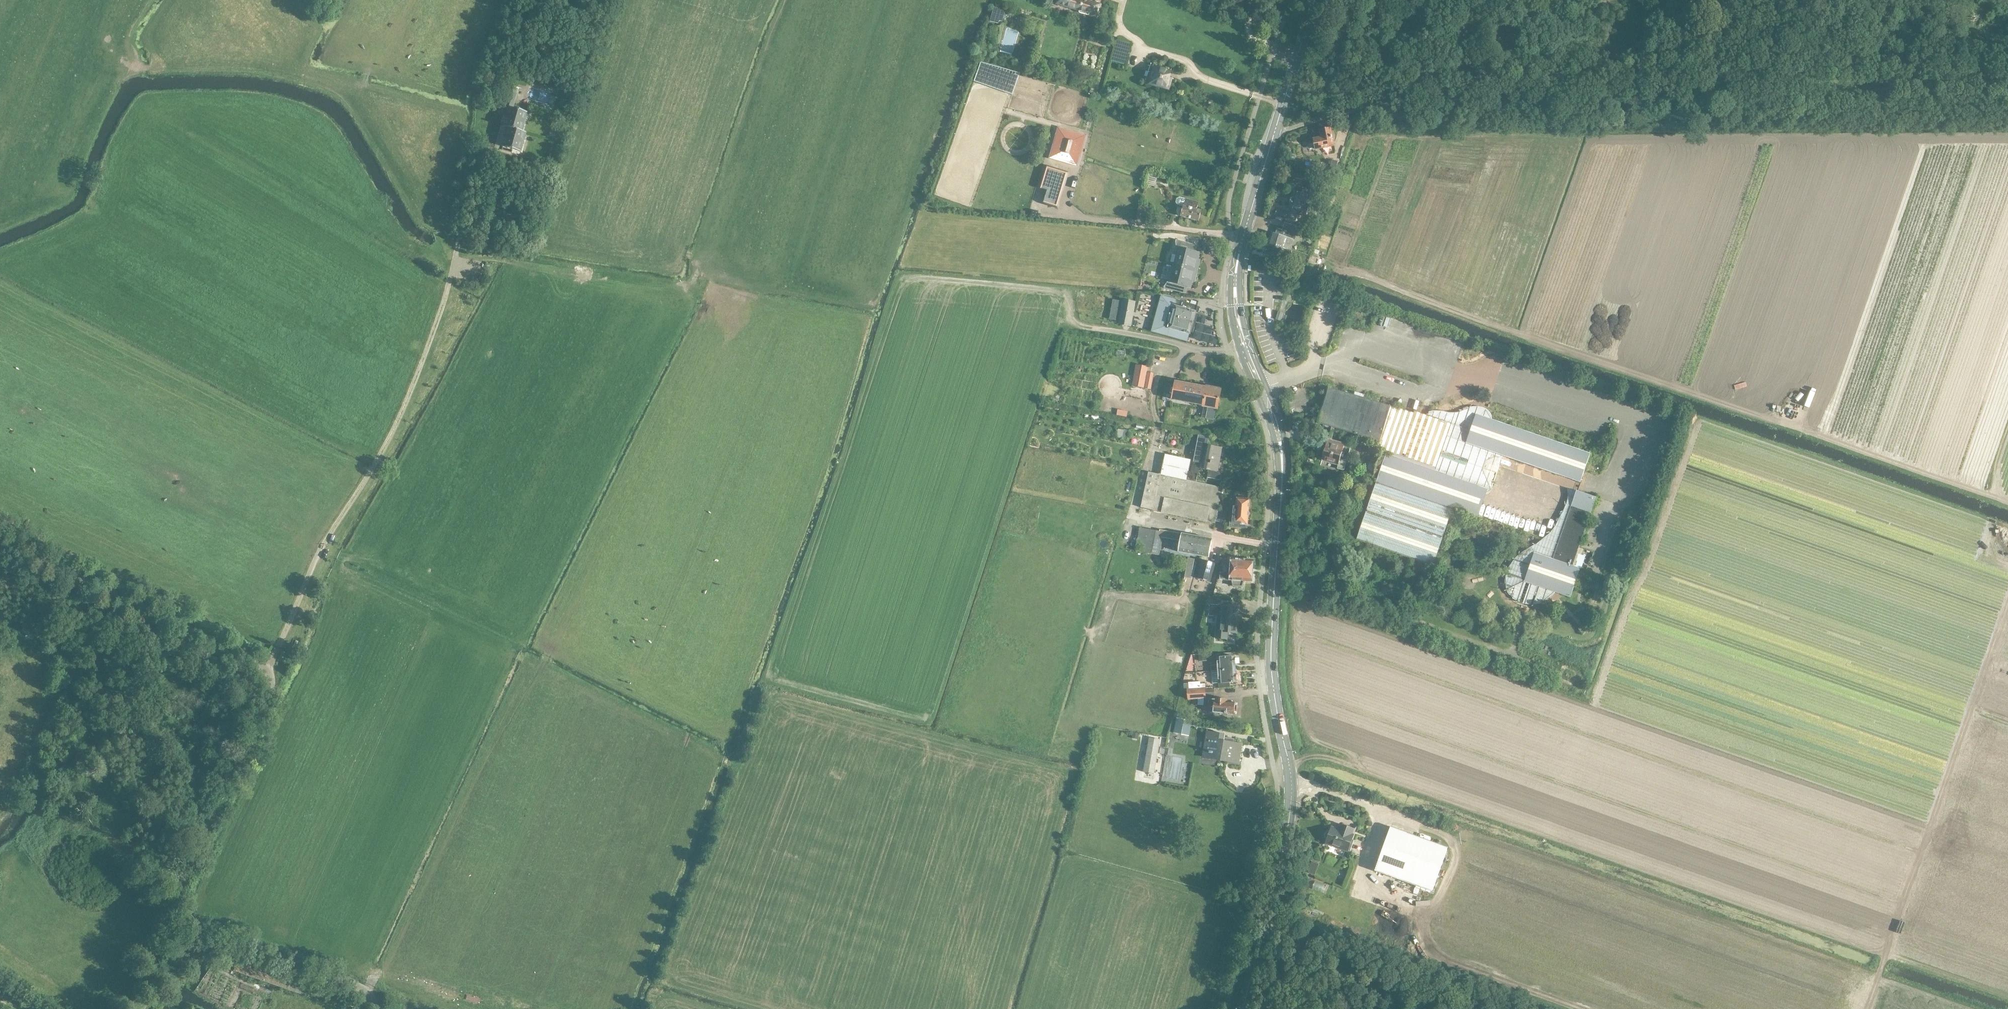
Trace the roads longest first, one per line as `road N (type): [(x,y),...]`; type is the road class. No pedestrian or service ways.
road 1 (secondary): [(1242,1008),(1285,843),(1291,779),(1271,658),(1283,458),(1244,343),(1235,281),(1314,0)]
road 2 (unclassified): [(380,1008),(342,977),(173,914),(271,686),(268,667),(0,538)]
road 3 (track): [(2007,502),(1320,262)]
road 4 (track): [(2007,605),(1867,1008)]
road 5 (track): [(1591,138),(2007,137)]
road 6 (track): [(1579,1008),(1425,954),(1407,913),(1359,890),(1386,812),(1417,824)]
road 7 (track): [(900,274),(1071,292),(1073,323),(1230,353)]
road 8 (track): [(1123,0),(1117,23),(1145,50),(1283,104)]
road 9 (track): [(0,625),(33,661),(33,697),(0,794)]
road 10 (track): [(1332,293),(1387,151)]

